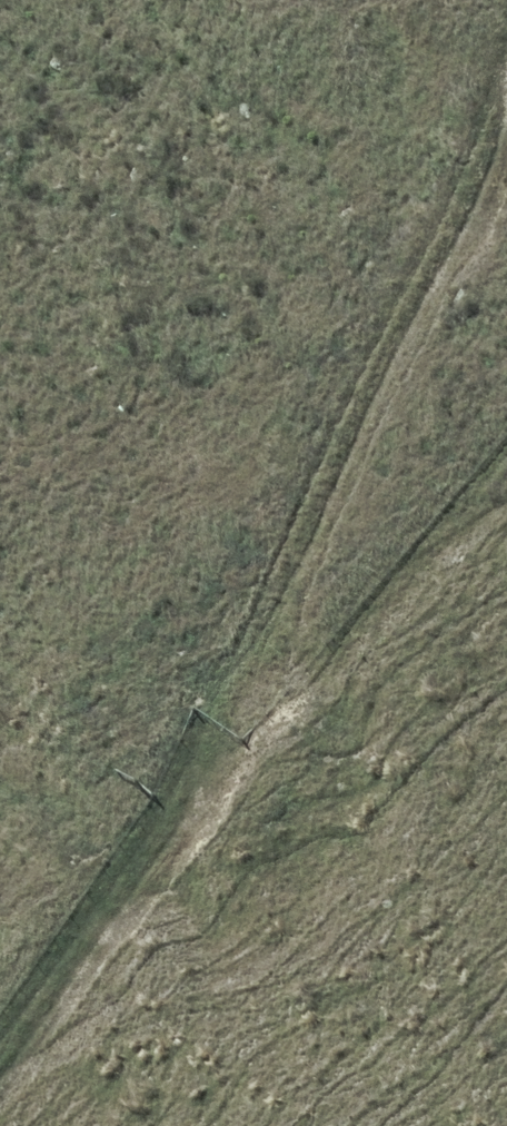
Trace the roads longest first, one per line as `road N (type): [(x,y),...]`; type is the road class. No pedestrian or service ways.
road 1 (track): [(161,759),(506,44)]
road 2 (track): [(506,436),(157,762),(129,863),(21,977),(0,1013)]

